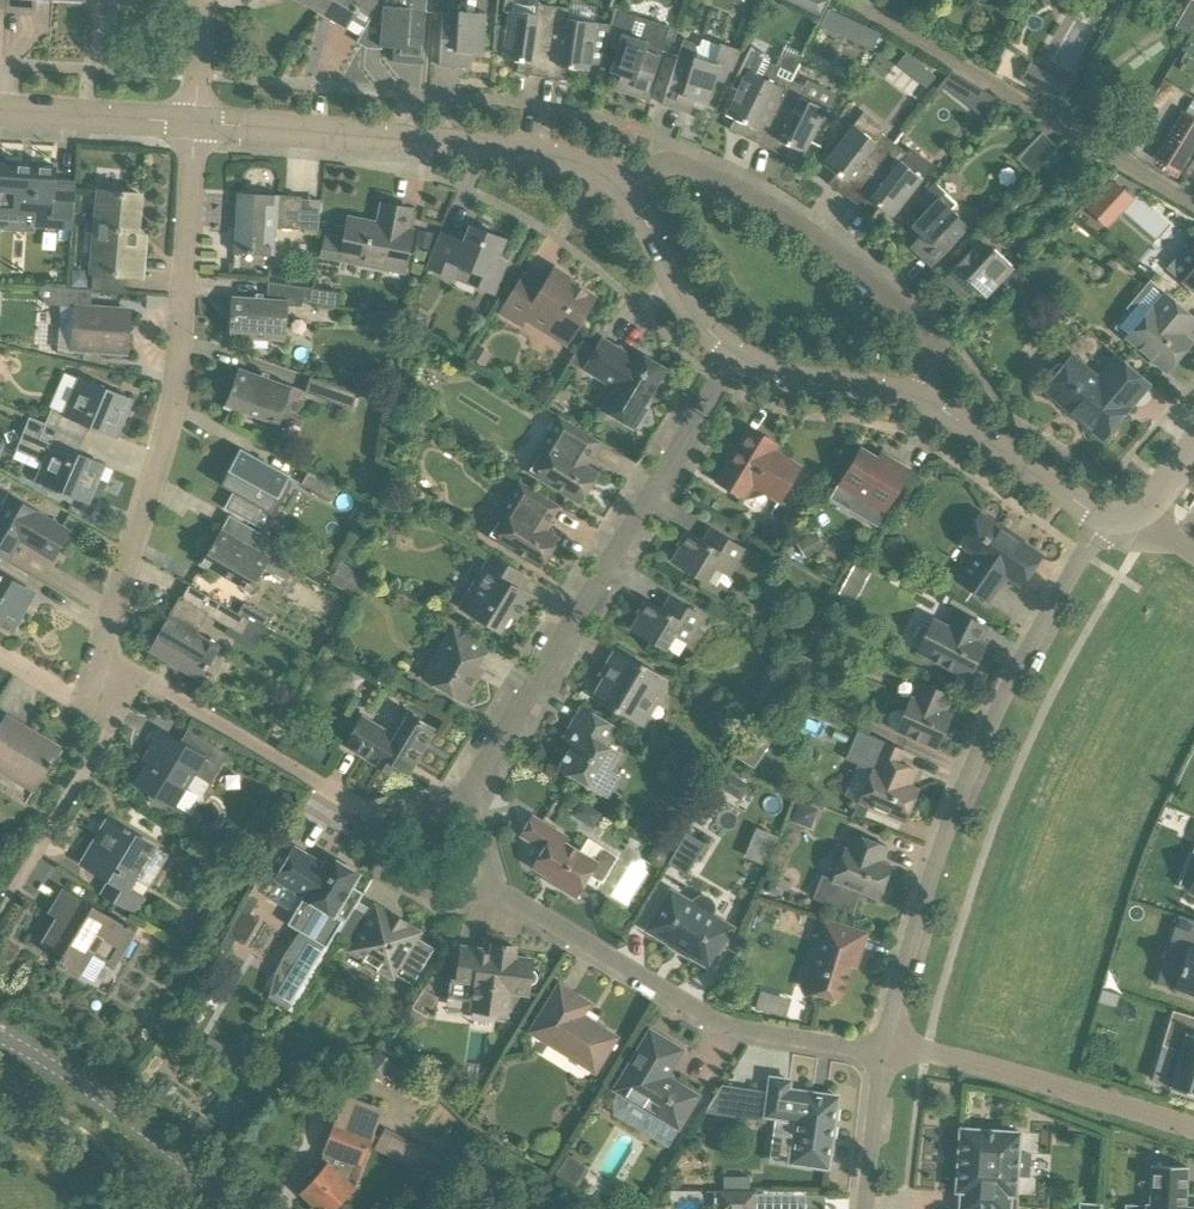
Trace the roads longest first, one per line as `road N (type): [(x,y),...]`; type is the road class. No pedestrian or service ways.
road 1 (residential): [(196,124),(173,365),(112,629),(110,686)]
road 2 (unclassified): [(886,1039),(961,794),(1041,628),(1107,523)]
road 3 (residential): [(466,796),(739,354)]
road 4 (residential): [(626,195),(577,162),(527,150),(196,124)]
road 5 (residential): [(919,397),(932,345),(880,287),(800,225),(697,169),(674,165),(648,174),(626,195)]
road 6 (residential): [(493,886),(713,1018),(883,1054)]
road 7 (residential): [(1193,1129),(886,1039)]
road 8 (residential): [(379,818),(152,679),(110,686)]
road 9 (unclassified): [(243,1208),(80,1080),(0,1039)]
road 10 (residential): [(110,686),(111,729),(0,919)]
road 11 (residential): [(1107,523),(919,397)]
road 12 (residential): [(739,354),(702,323),(626,195)]
road 13 (residential): [(196,124),(0,111)]
road 14 (residential): [(919,397),(804,379),(739,354)]
road 15 (residential): [(493,886),(446,900),(389,866),(379,818)]
road 16 (unclassified): [(865,1208),(883,1054)]
road 17 (residential): [(204,0),(196,124)]
road 18 (residential): [(110,686),(71,698),(0,655)]
road 19 (unclassified): [(1107,523),(1159,494),(1193,445)]

